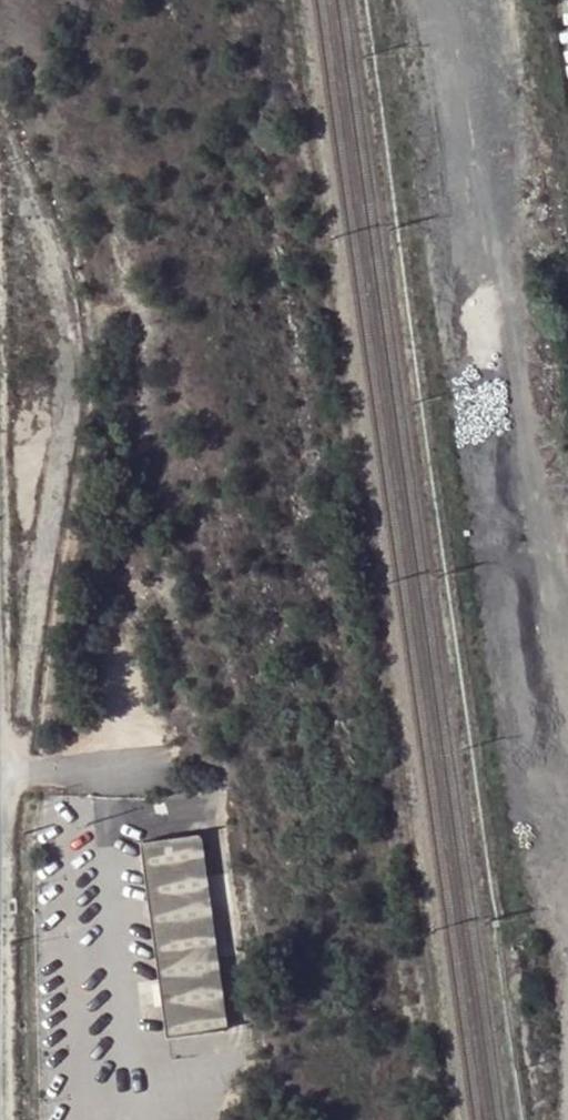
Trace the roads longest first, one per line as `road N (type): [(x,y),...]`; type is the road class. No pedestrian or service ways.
road 1 (track): [(567,678),(451,0)]

